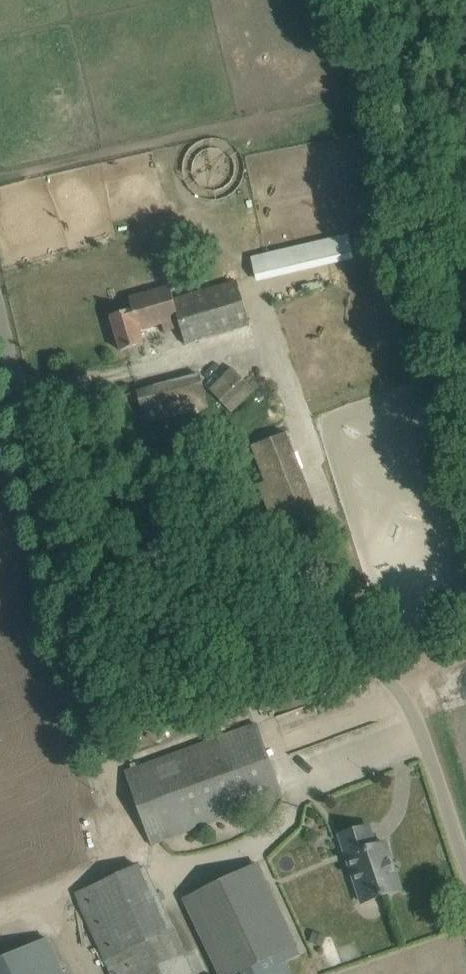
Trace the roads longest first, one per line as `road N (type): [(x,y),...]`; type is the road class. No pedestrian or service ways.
road 1 (unclassified): [(465,868),(423,738),(389,676),(316,644),(125,614),(74,582),(54,542),(0,311)]
road 2 (track): [(0,915),(132,859),(79,653),(74,582)]

